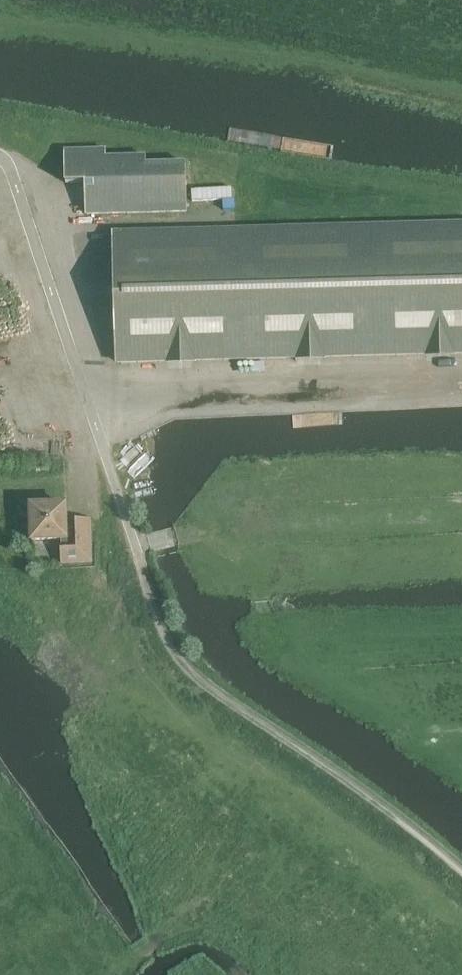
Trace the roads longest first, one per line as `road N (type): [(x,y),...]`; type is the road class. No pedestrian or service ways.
road 1 (unclassified): [(461,871),(188,668),(171,643),(43,226),(16,165),(0,158)]
road 2 (track): [(139,545),(196,537),(236,550),(256,574),(264,614),(278,636)]

